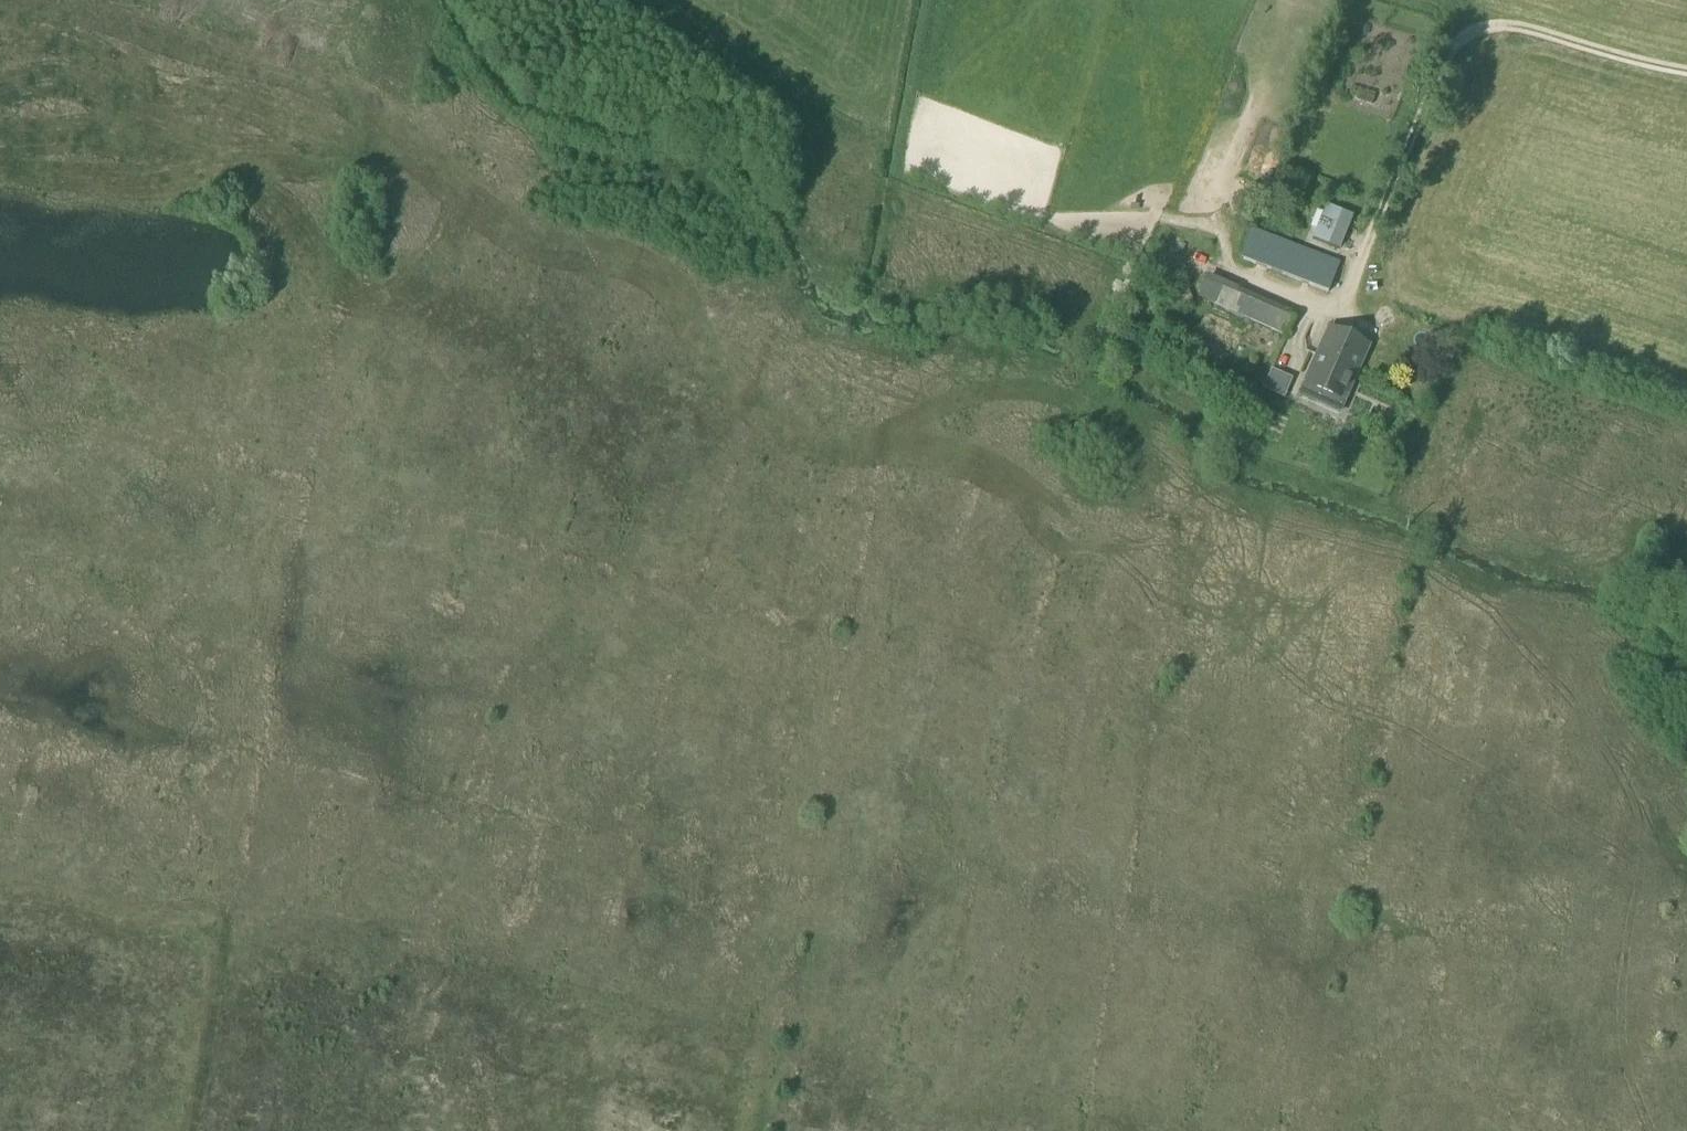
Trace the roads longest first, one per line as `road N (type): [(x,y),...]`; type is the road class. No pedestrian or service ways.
road 1 (track): [(1340,311),(1453,47),(1492,24),(1686,74)]

